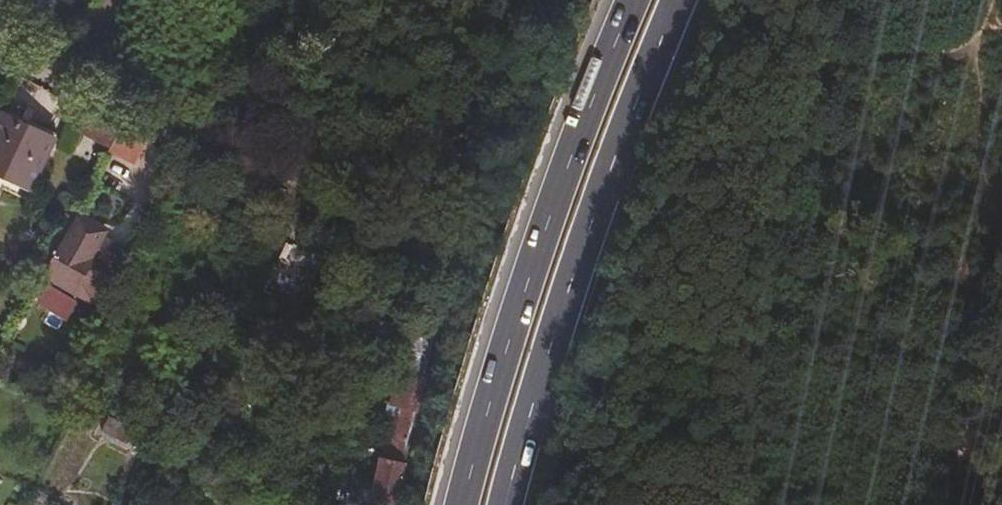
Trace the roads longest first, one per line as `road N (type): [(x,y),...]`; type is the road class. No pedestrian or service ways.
road 1 (track): [(990,13),(958,44),(838,64),(805,94),(779,170),(731,504)]
road 2 (trunk): [(499,504),(571,266),(673,0)]
road 3 (trunk): [(626,0),(527,257),(455,504)]
road 4 (residential): [(0,28),(50,68),(467,265)]

